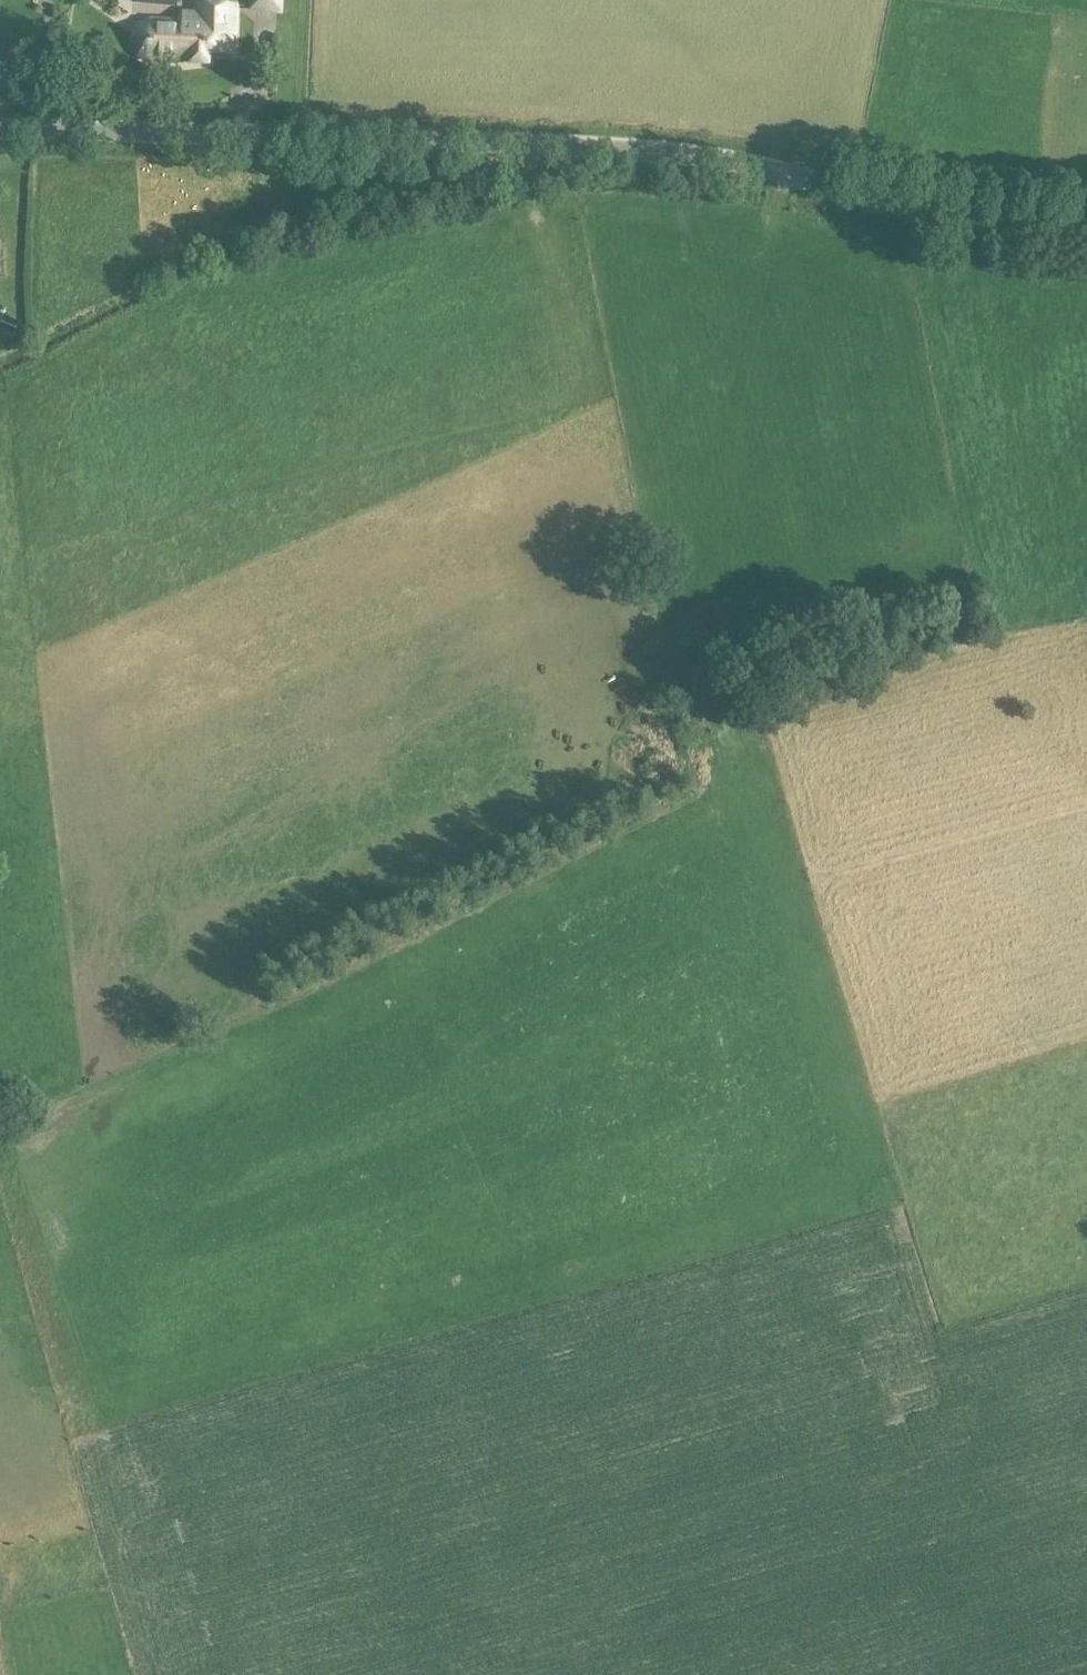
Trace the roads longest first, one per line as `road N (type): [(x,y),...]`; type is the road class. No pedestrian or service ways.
road 1 (tertiary): [(1086,229),(976,218),(697,156),(0,129)]

